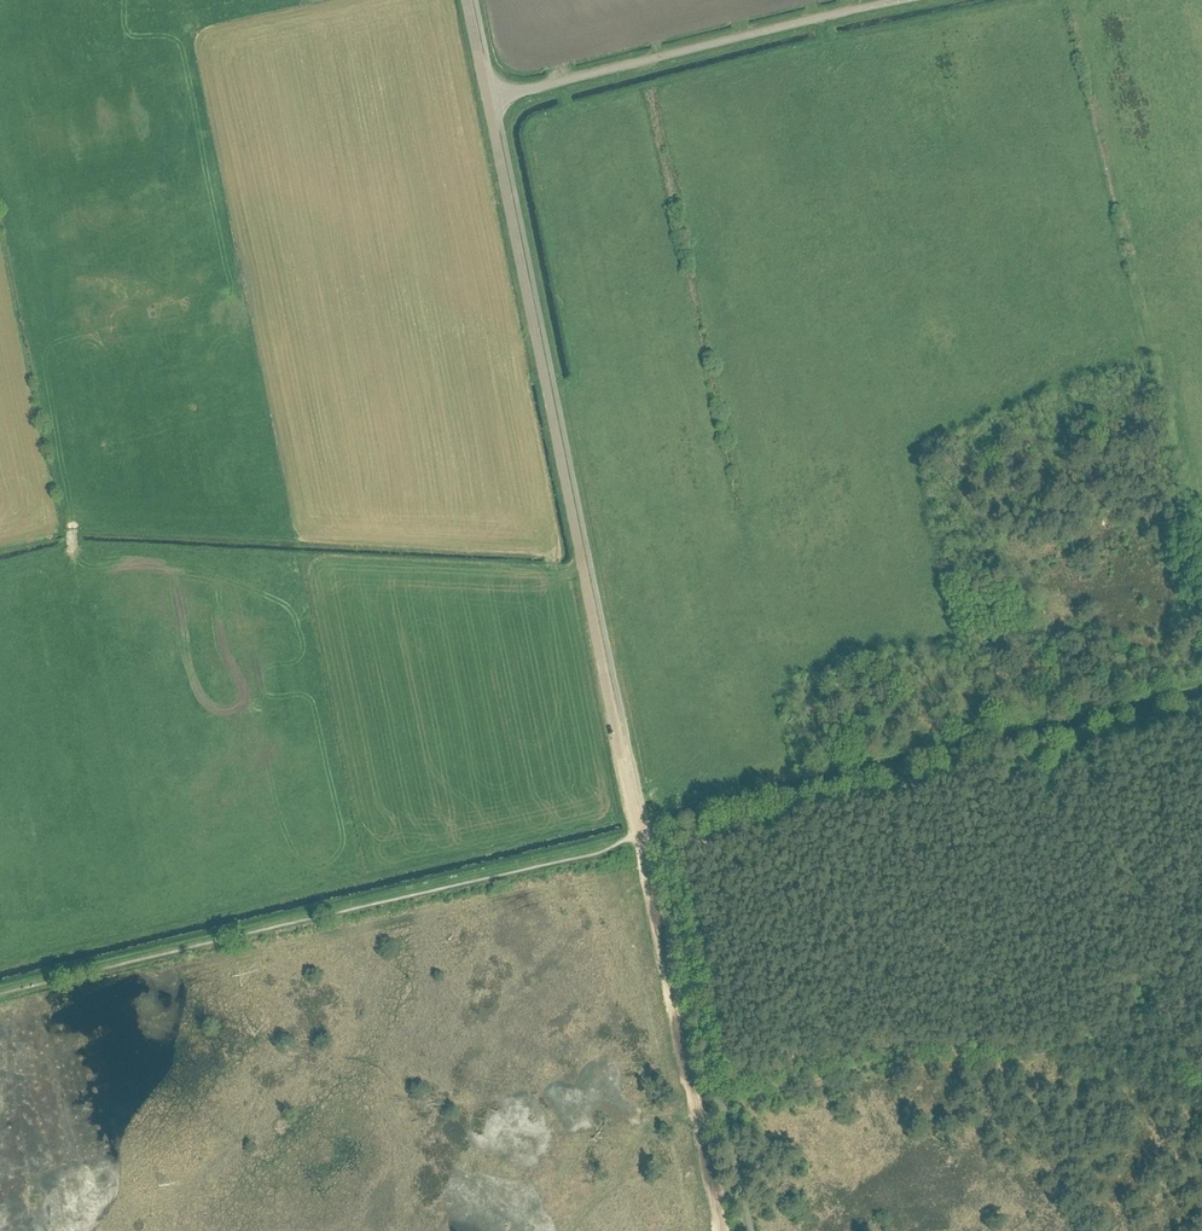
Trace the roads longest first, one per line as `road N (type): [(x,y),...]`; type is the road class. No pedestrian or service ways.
road 1 (unclassified): [(642,854),(466,0)]
road 2 (track): [(654,842),(878,798),(1172,719),(1201,722)]
road 3 (track): [(909,0),(488,104)]
road 4 (track): [(725,1230),(642,854)]

